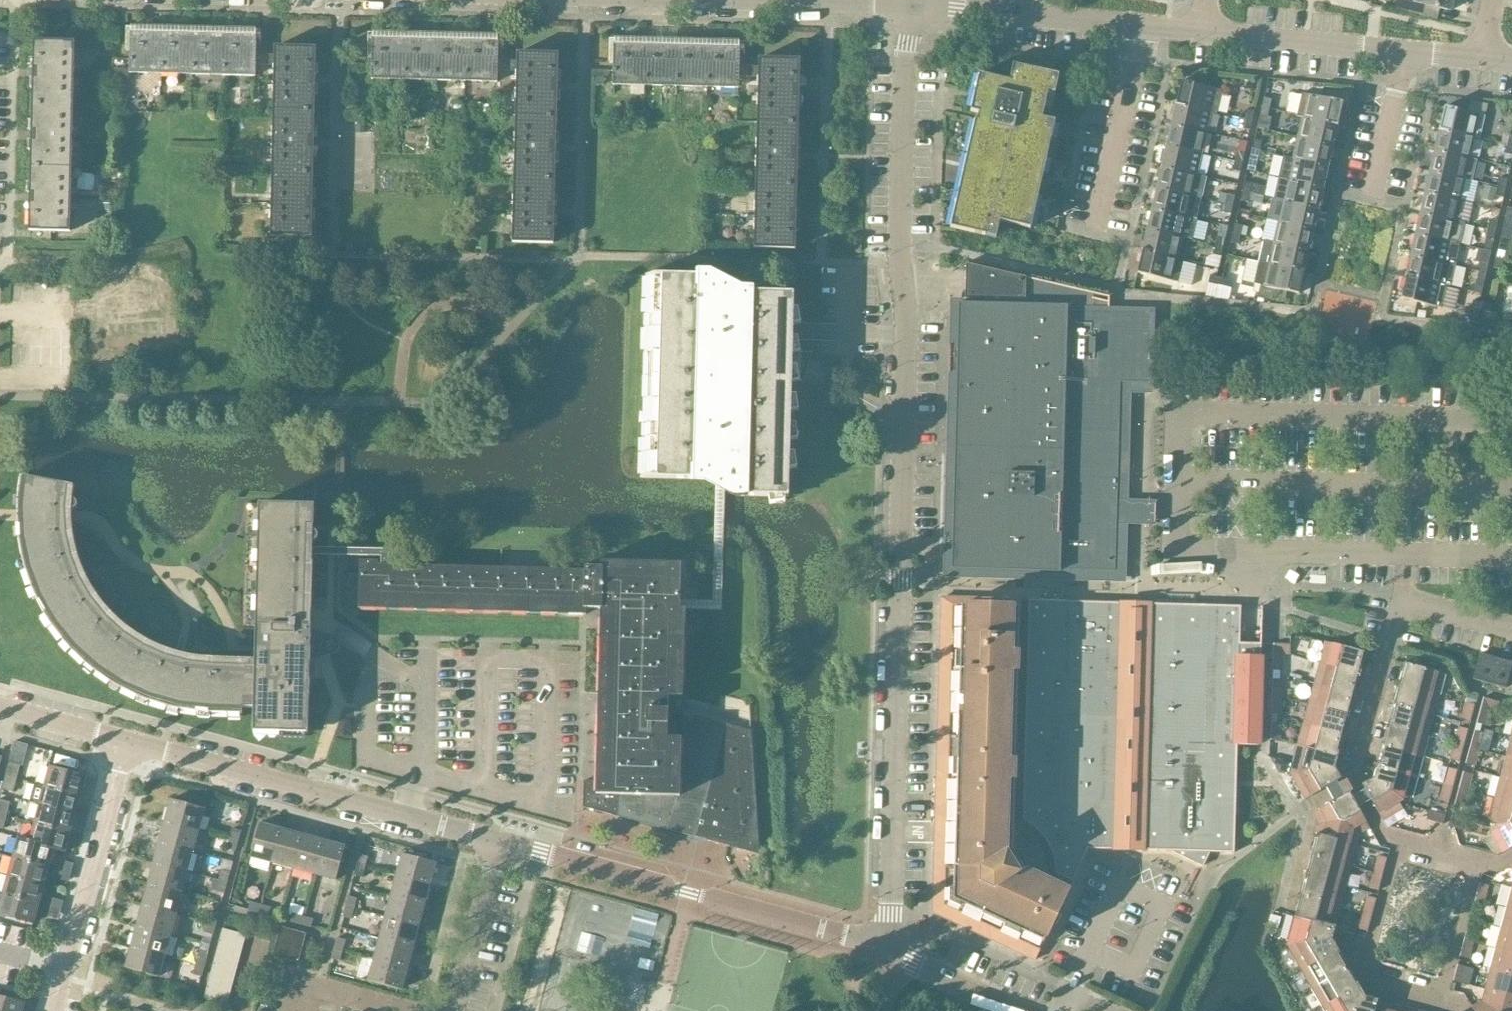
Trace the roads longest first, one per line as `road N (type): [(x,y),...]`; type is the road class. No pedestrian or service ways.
road 1 (residential): [(884,939),(901,584),(903,71),(917,5)]
road 2 (residential): [(1511,631),(1403,605),(1353,782),(1384,835),(1495,866),(1511,856)]
road 3 (residential): [(884,939),(842,936),(498,842)]
road 4 (residential): [(498,842),(127,742)]
road 5 (residential): [(917,5),(1198,36)]
road 6 (residential): [(54,1010),(127,742)]
road 7 (residential): [(1198,36),(1407,54)]
road 8 (residential): [(917,5),(728,0)]
road 9 (residential): [(454,1010),(498,842)]
road 10 (residential): [(1017,1010),(911,962),(884,939)]
road 11 (residential): [(1372,198),(1407,54)]
road 12 (residential): [(297,1010),(304,983),(407,1010)]
road 13 (residential): [(127,742),(0,706)]

